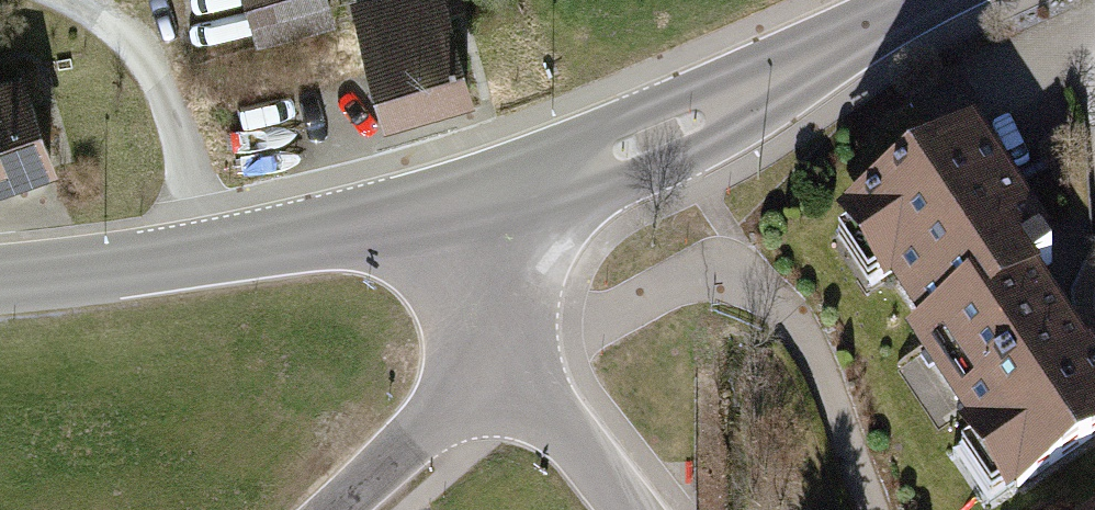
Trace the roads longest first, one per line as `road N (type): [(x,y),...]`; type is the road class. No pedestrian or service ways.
road 1 (residential): [(510,353),(571,335),(680,281),(733,270),(778,306),(815,353),(873,509)]
road 2 (tertiary): [(469,210),(705,116),(932,0)]
road 3 (tertiary): [(0,281),(469,210)]
road 4 (tertiary): [(332,509),(510,353)]
road 5 (residential): [(510,353),(633,509)]
road 6 (tertiary): [(510,353),(469,210)]

